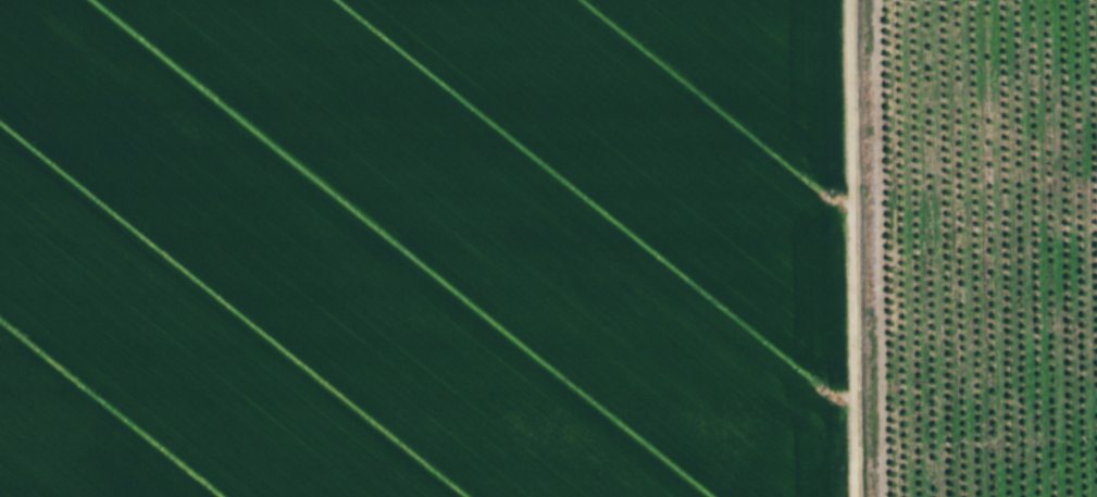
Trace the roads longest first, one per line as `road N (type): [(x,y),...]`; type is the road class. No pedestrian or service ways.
road 1 (track): [(846,0),(852,496)]

